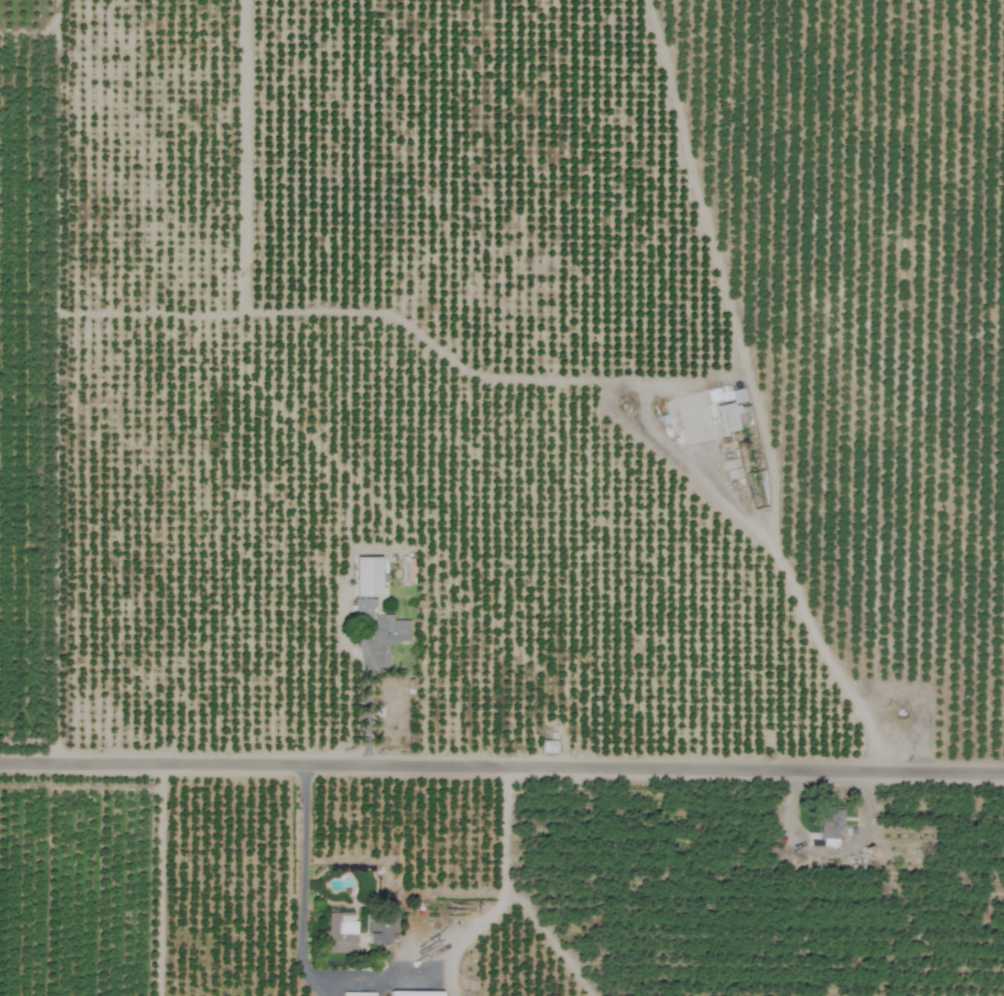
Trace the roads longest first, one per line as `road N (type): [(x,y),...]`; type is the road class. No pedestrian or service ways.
road 1 (residential): [(1003,769),(0,757)]

